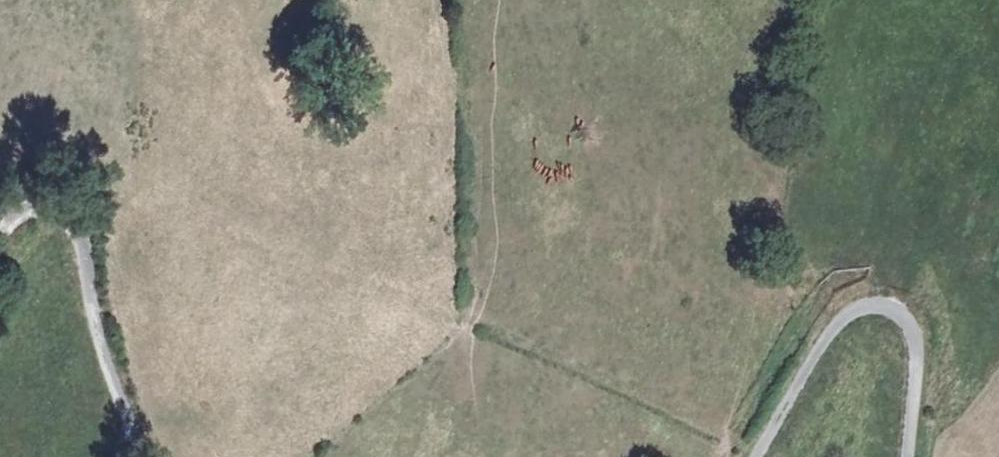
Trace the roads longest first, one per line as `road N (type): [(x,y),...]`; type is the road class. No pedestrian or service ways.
road 1 (unclassified): [(752,456),(841,316),(887,301),(913,318),(920,346),(907,456)]
road 2 (unclassified): [(0,242),(23,213),(46,203),(69,215),(86,240),(144,456)]

